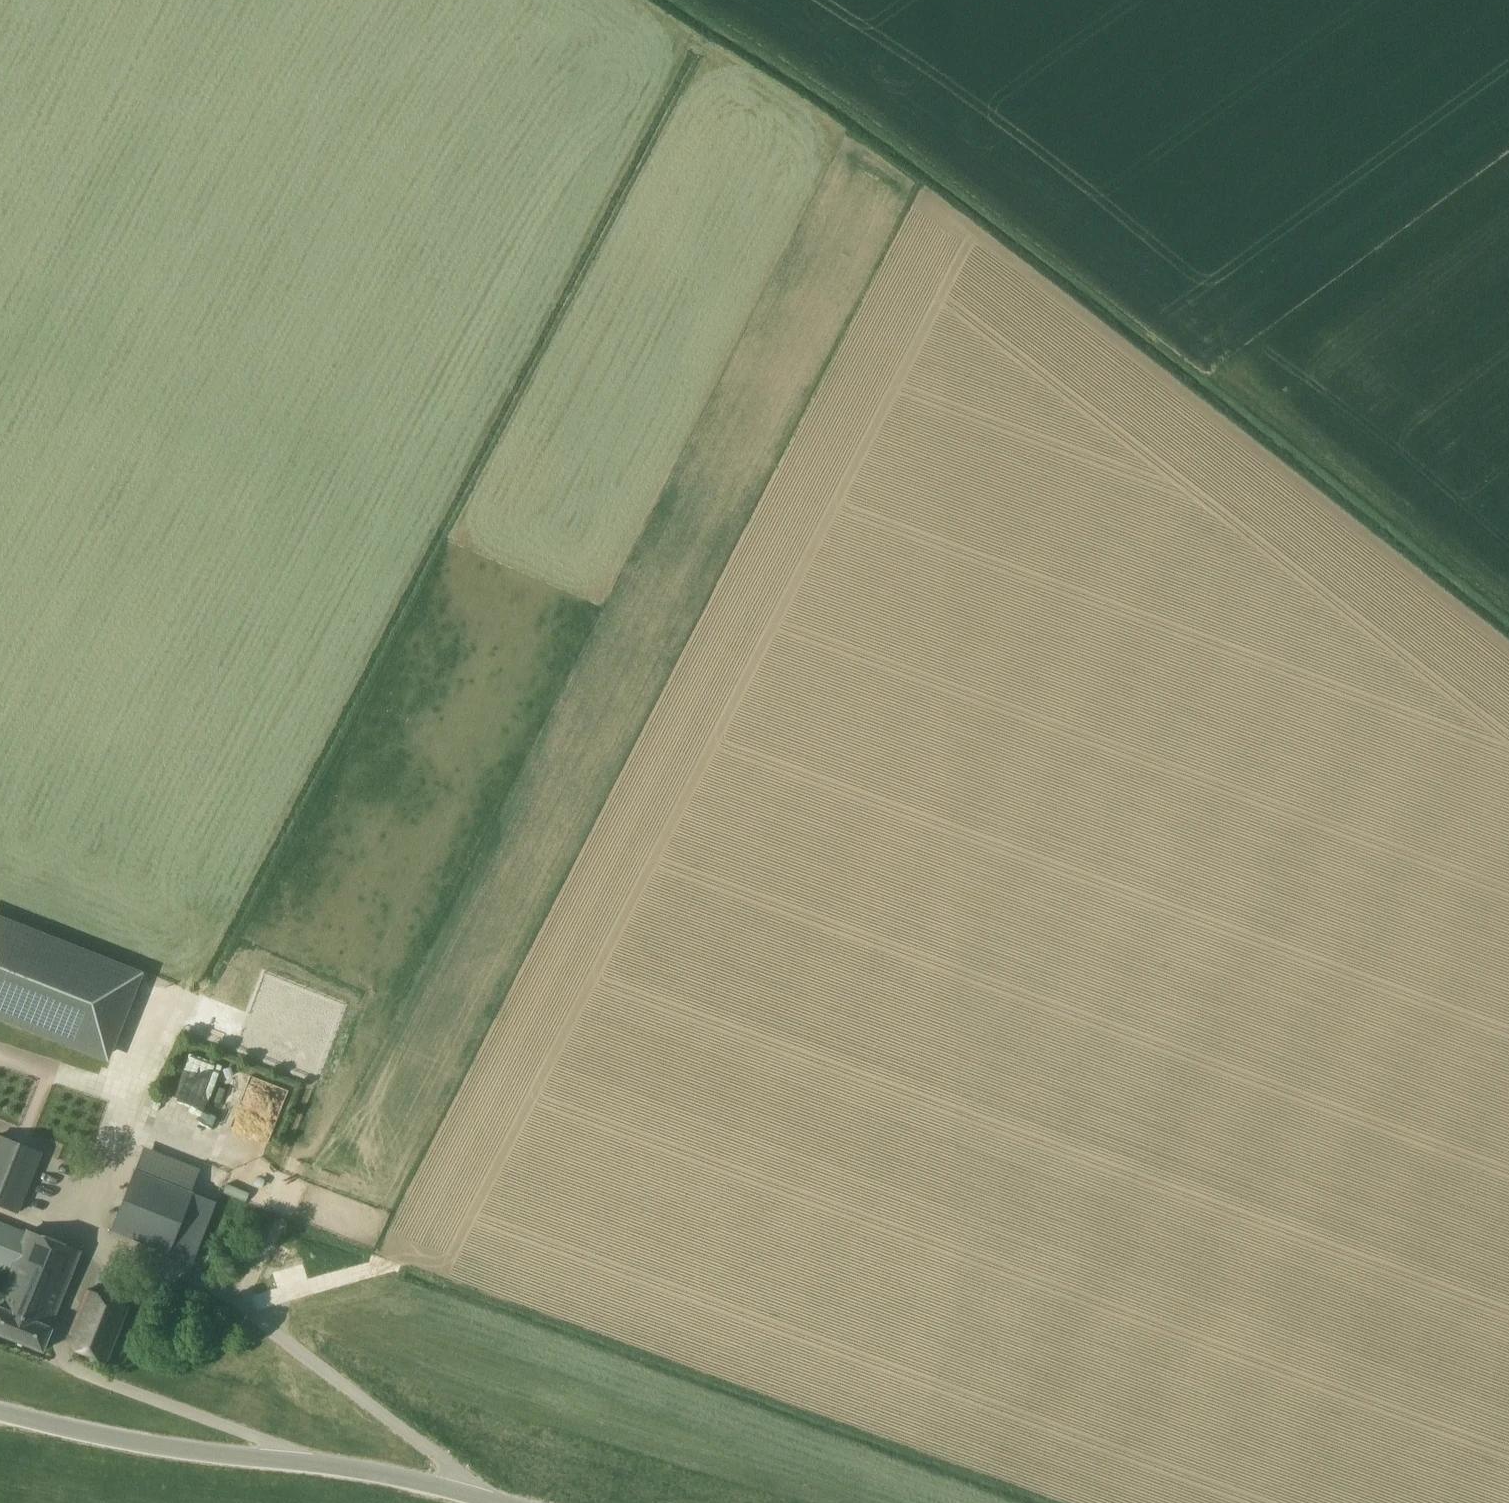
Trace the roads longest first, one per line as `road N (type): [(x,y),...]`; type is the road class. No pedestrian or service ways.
road 1 (unclassified): [(482,1502),(0,1404)]

